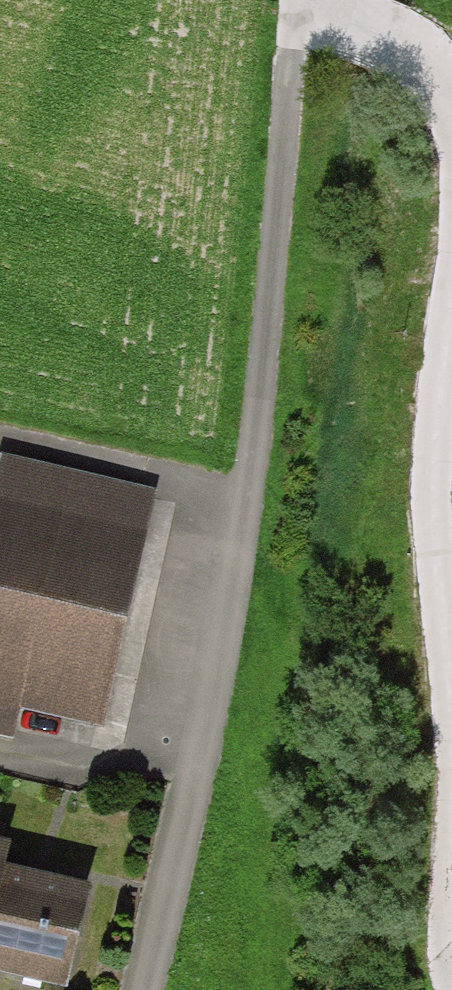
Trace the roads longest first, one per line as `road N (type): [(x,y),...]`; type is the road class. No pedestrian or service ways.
road 1 (track): [(301,0),(249,477),(191,788),(139,989)]
road 2 (track): [(451,278),(427,510),(451,708),(451,957)]
road 3 (track): [(315,0),(424,51),(451,117)]

